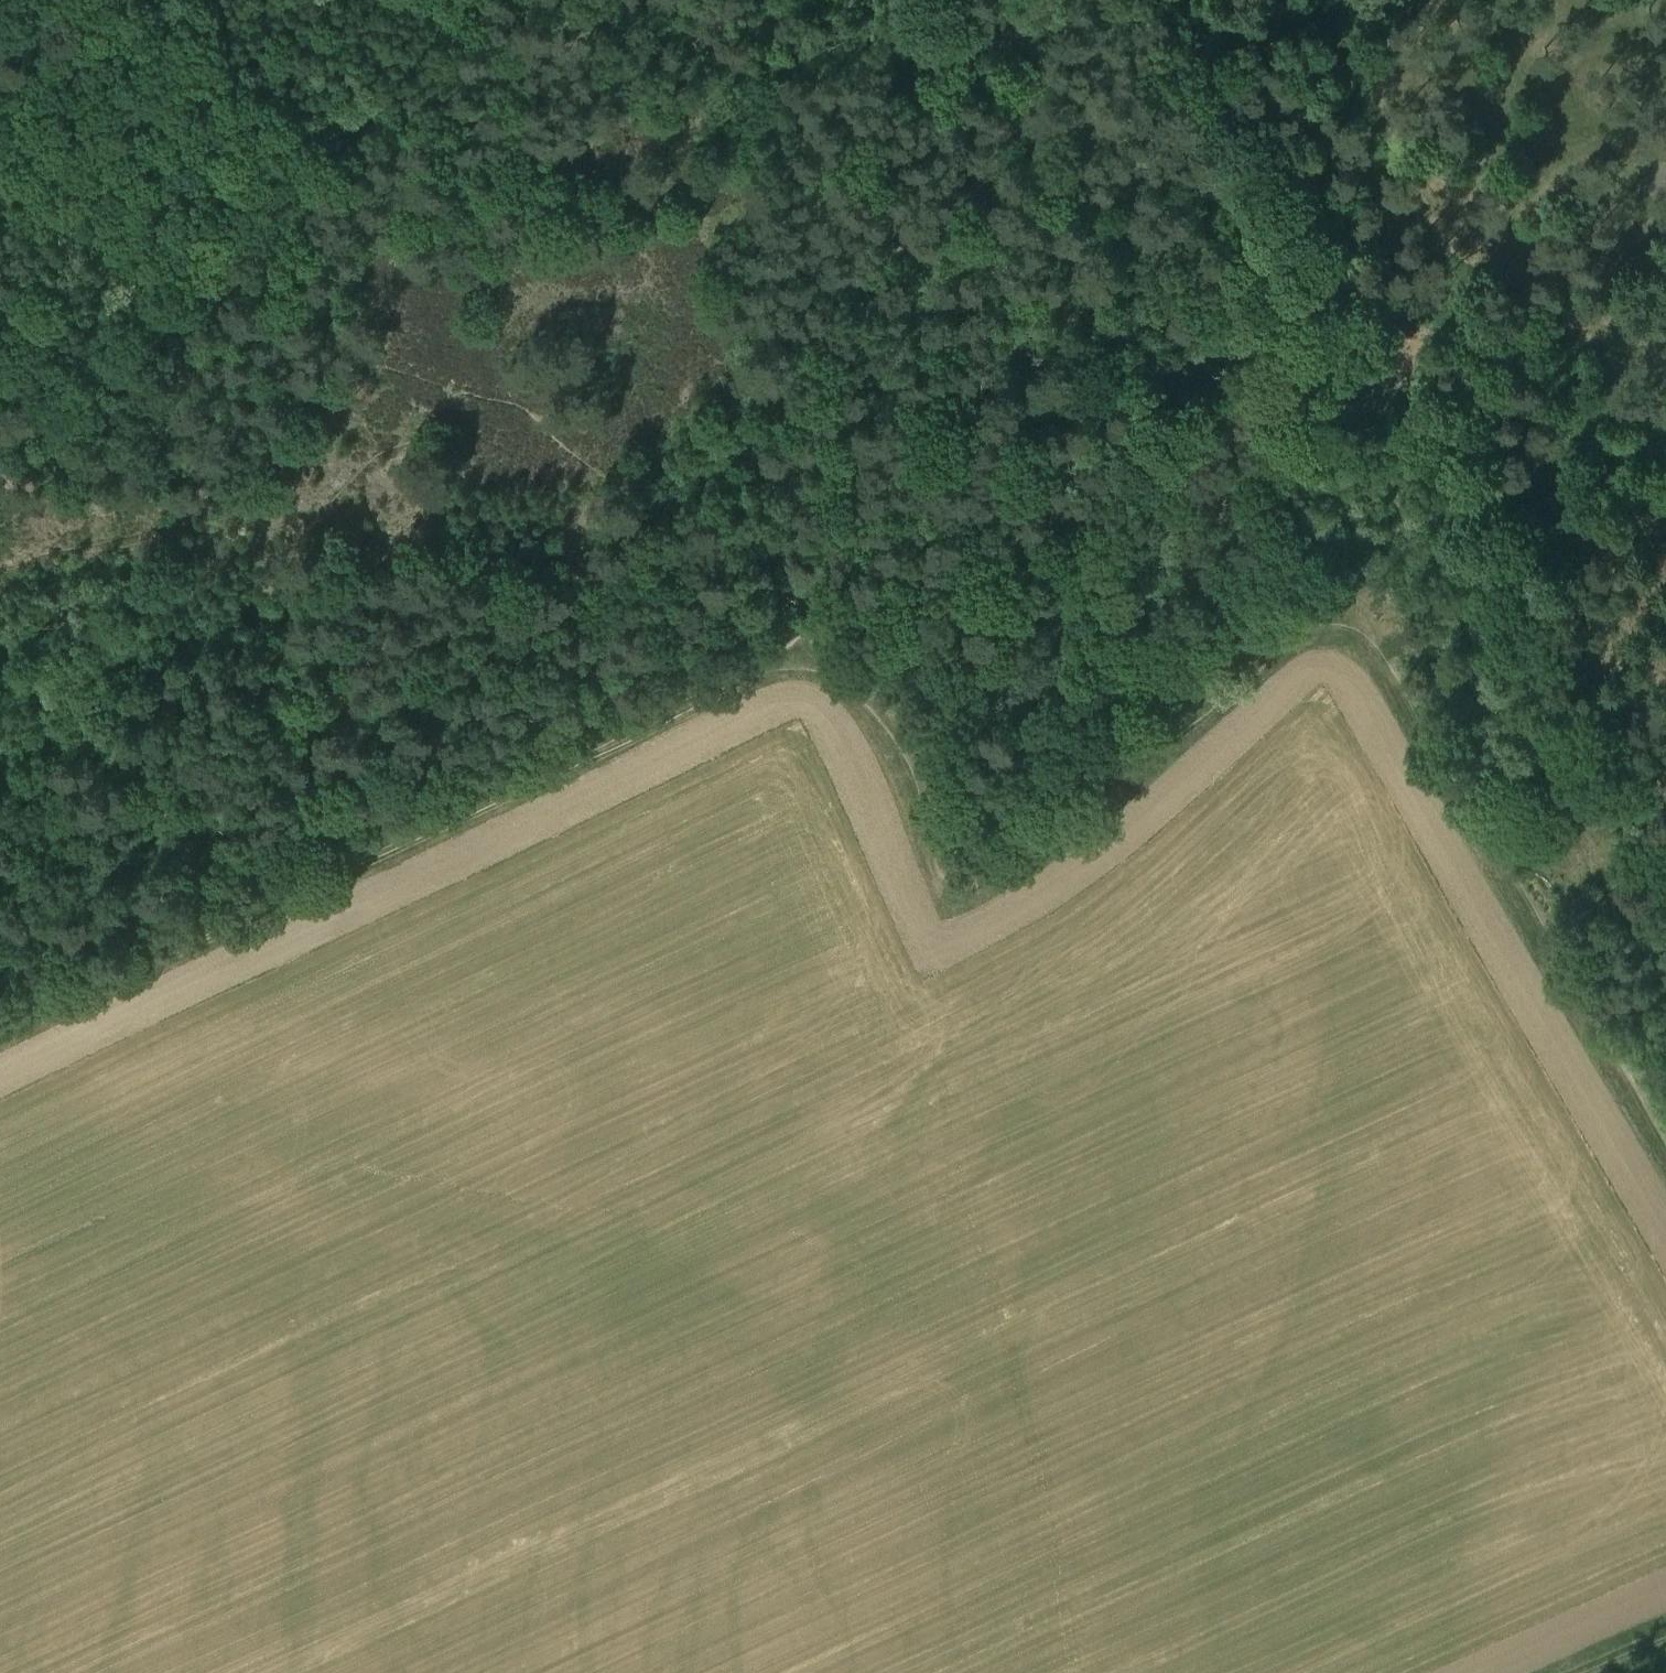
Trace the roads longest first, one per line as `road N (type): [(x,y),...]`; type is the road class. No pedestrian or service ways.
road 1 (track): [(1665,803),(1159,0)]
road 2 (track): [(1393,372),(798,638)]
road 3 (track): [(1665,344),(1593,325),(1539,264),(1494,246),(1426,190),(1406,154),(1400,118),(1403,0)]

